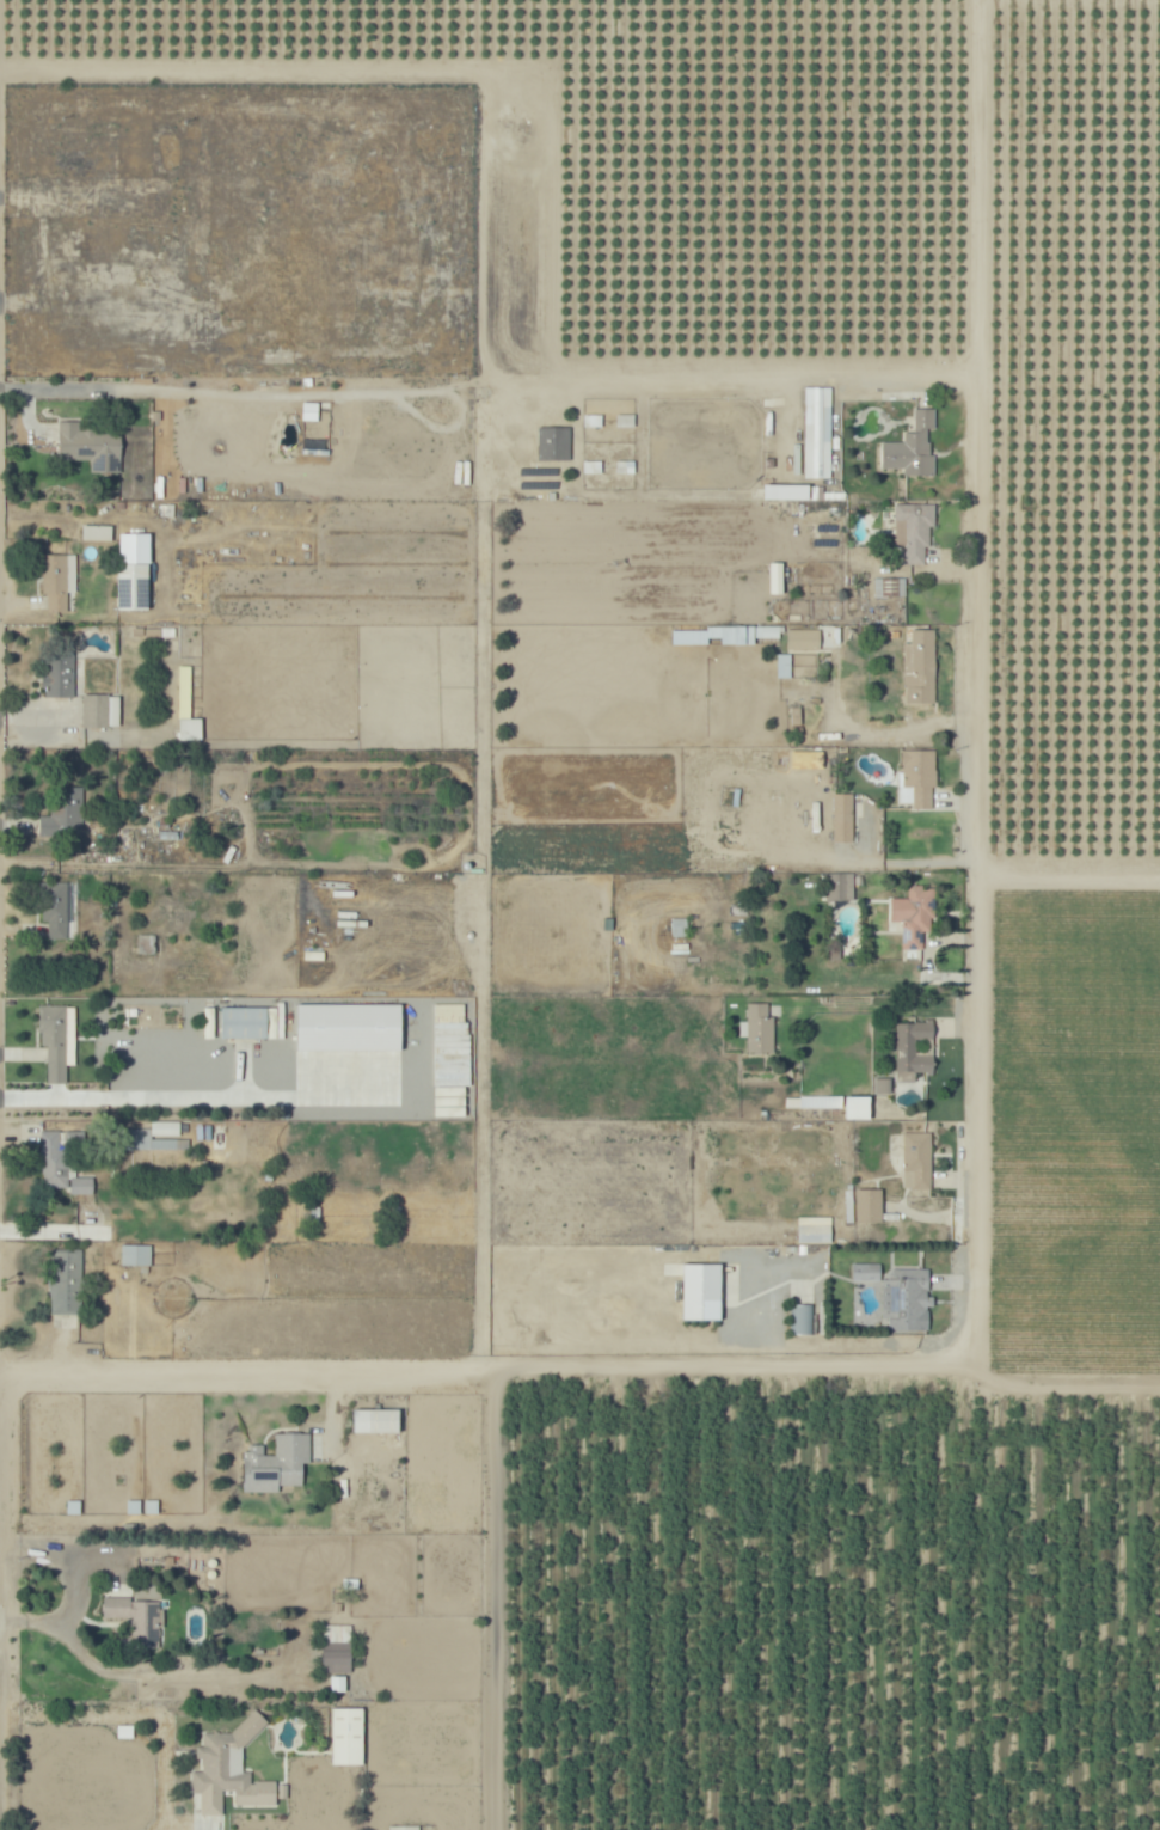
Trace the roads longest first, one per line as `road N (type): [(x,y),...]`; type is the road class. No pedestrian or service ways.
road 1 (tertiary): [(1159,1371),(0,1370)]
road 2 (residential): [(977,378),(976,1371)]
road 3 (track): [(506,1829),(498,1371)]

